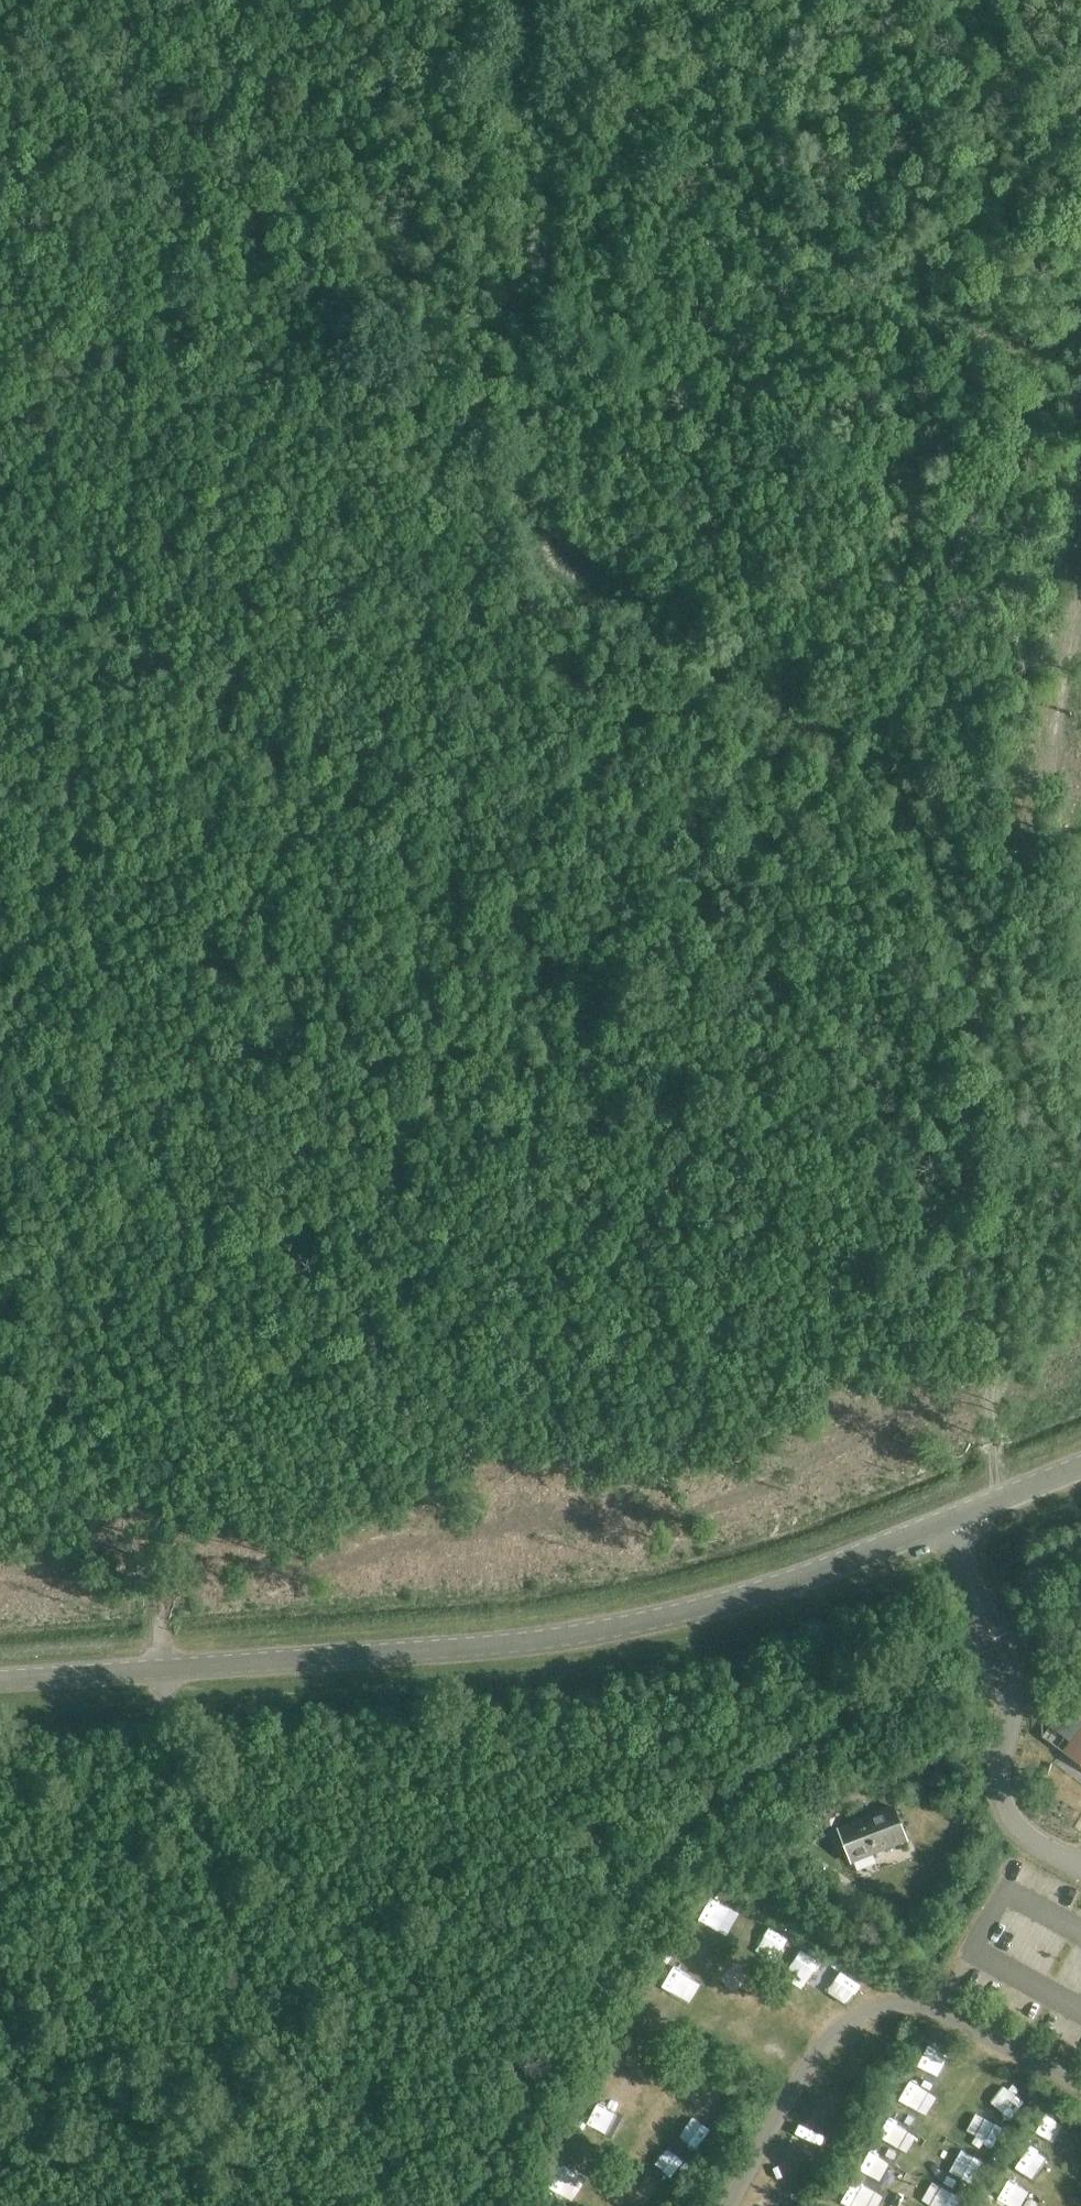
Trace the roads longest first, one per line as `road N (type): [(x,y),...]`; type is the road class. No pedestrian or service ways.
road 1 (tertiary): [(0,1687),(168,1678),(593,1631),(774,1591),(1080,1468)]

